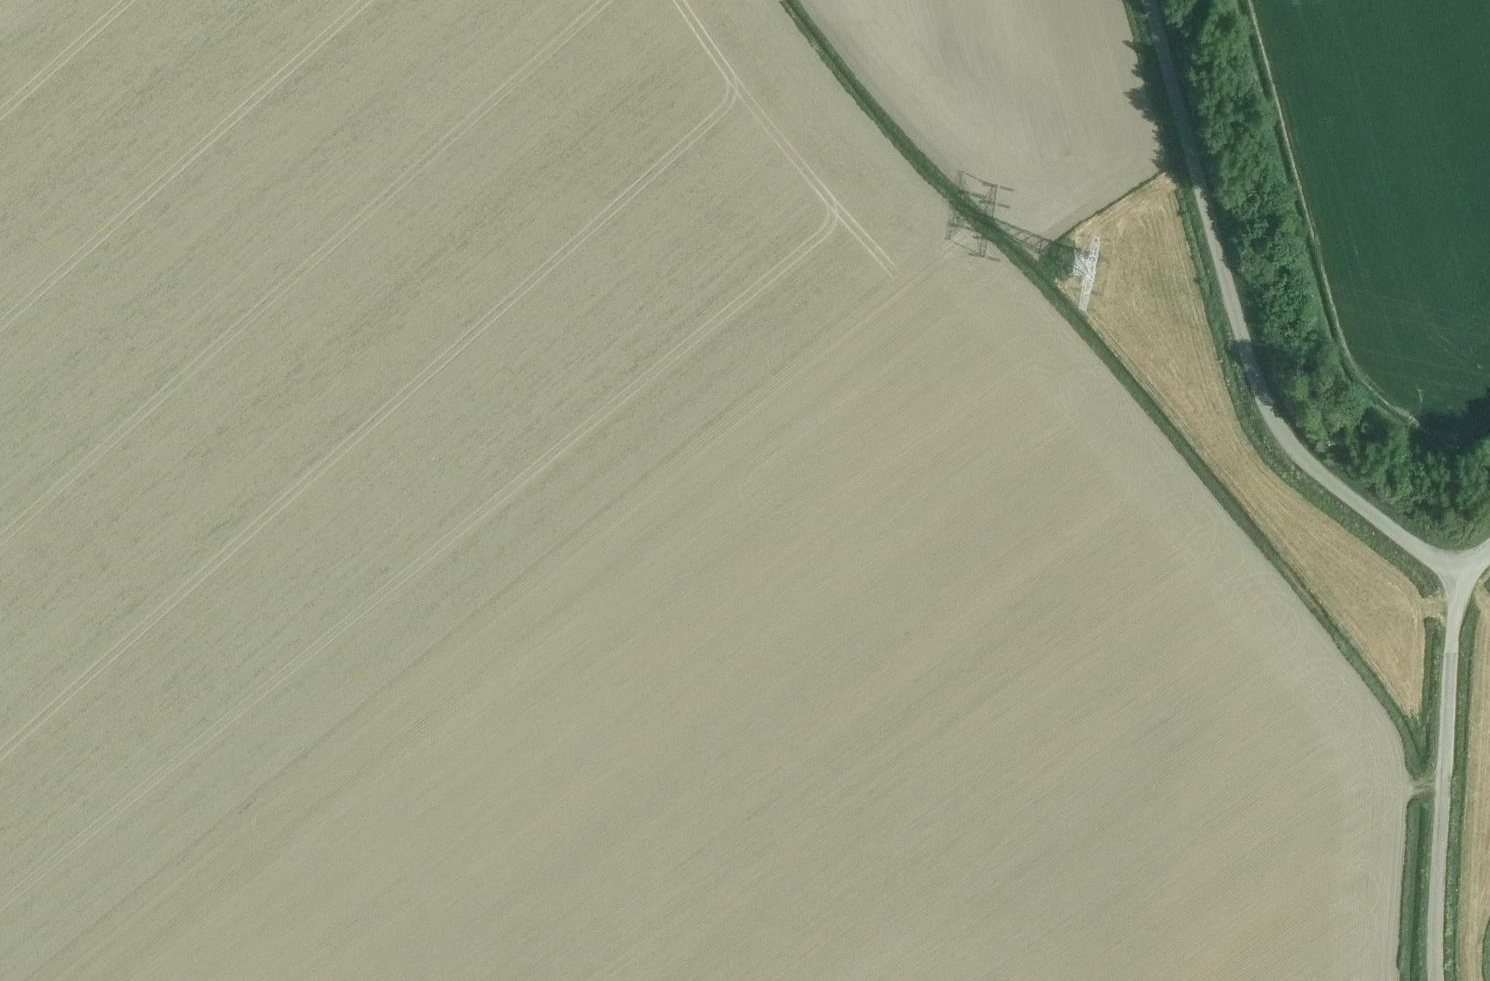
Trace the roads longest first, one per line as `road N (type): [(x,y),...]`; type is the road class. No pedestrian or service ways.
road 1 (unclassified): [(1459,579),(1307,458),(1266,406),(1154,0)]
road 2 (unclassified): [(1445,980),(1459,579)]

